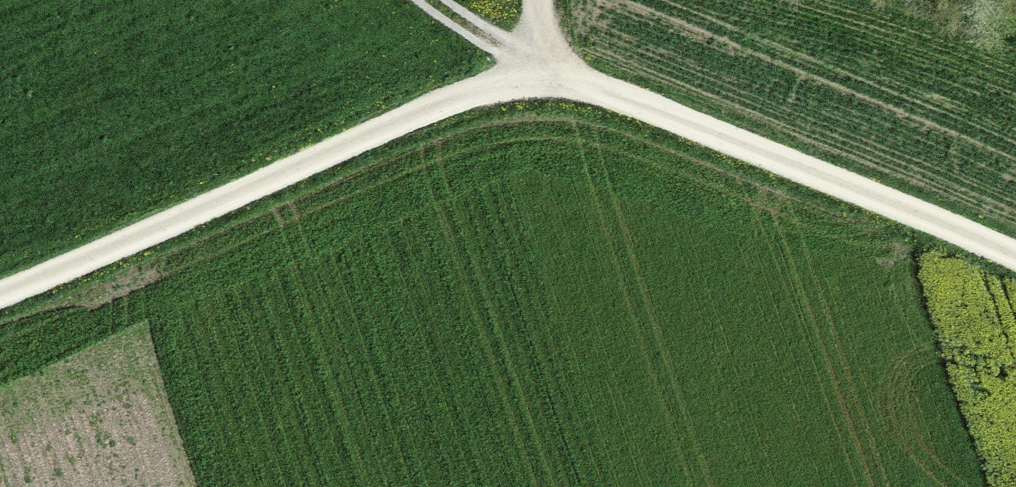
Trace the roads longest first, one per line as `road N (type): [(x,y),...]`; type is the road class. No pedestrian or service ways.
road 1 (track): [(0,283),(536,71),(540,0)]
road 2 (track): [(1015,257),(536,71),(432,0)]

